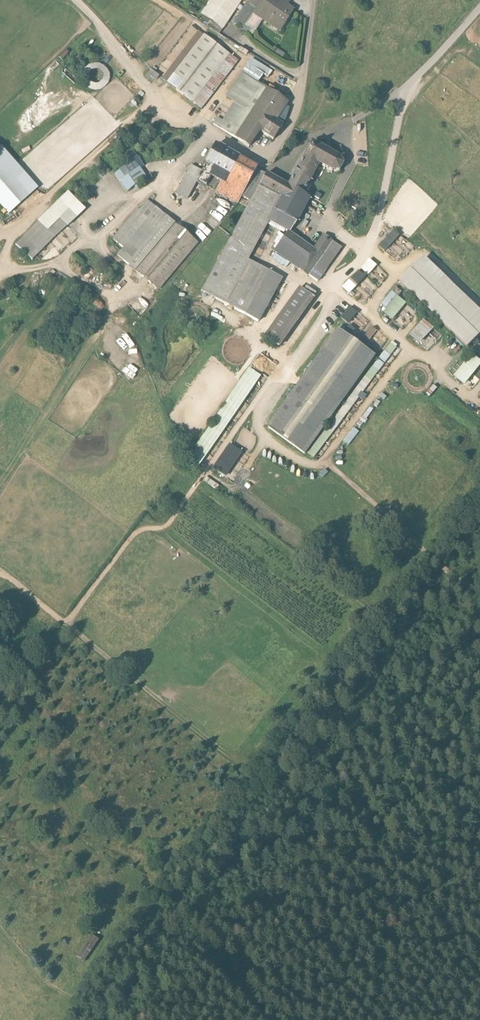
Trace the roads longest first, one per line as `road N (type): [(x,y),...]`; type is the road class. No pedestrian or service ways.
road 1 (track): [(156,97),(0,242)]
road 2 (track): [(0,487),(110,312)]
road 3 (track): [(479,594),(445,574),(325,459)]

